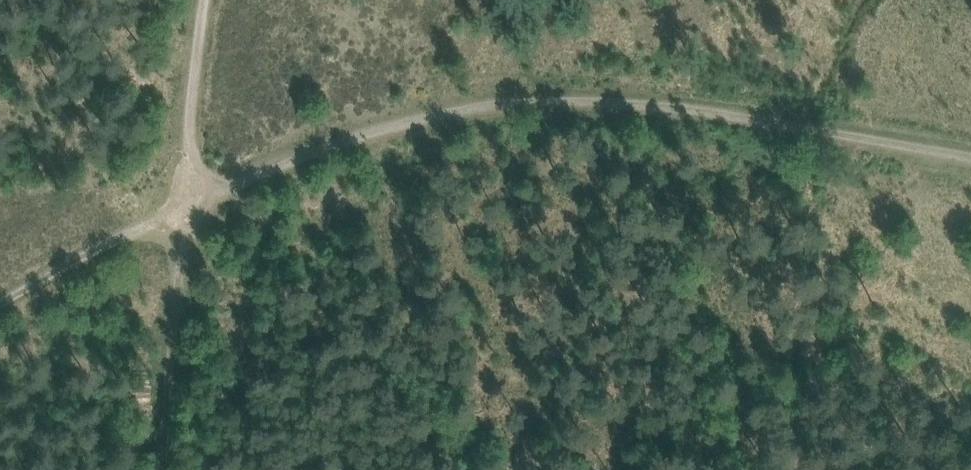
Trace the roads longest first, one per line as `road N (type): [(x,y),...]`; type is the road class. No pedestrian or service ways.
road 1 (track): [(970,159),(698,109),(531,99),(452,111),(324,149),(176,212)]
road 2 (track): [(176,212),(161,469)]
road 3 (track): [(176,212),(207,0)]
road 4 (track): [(0,302),(176,212)]

